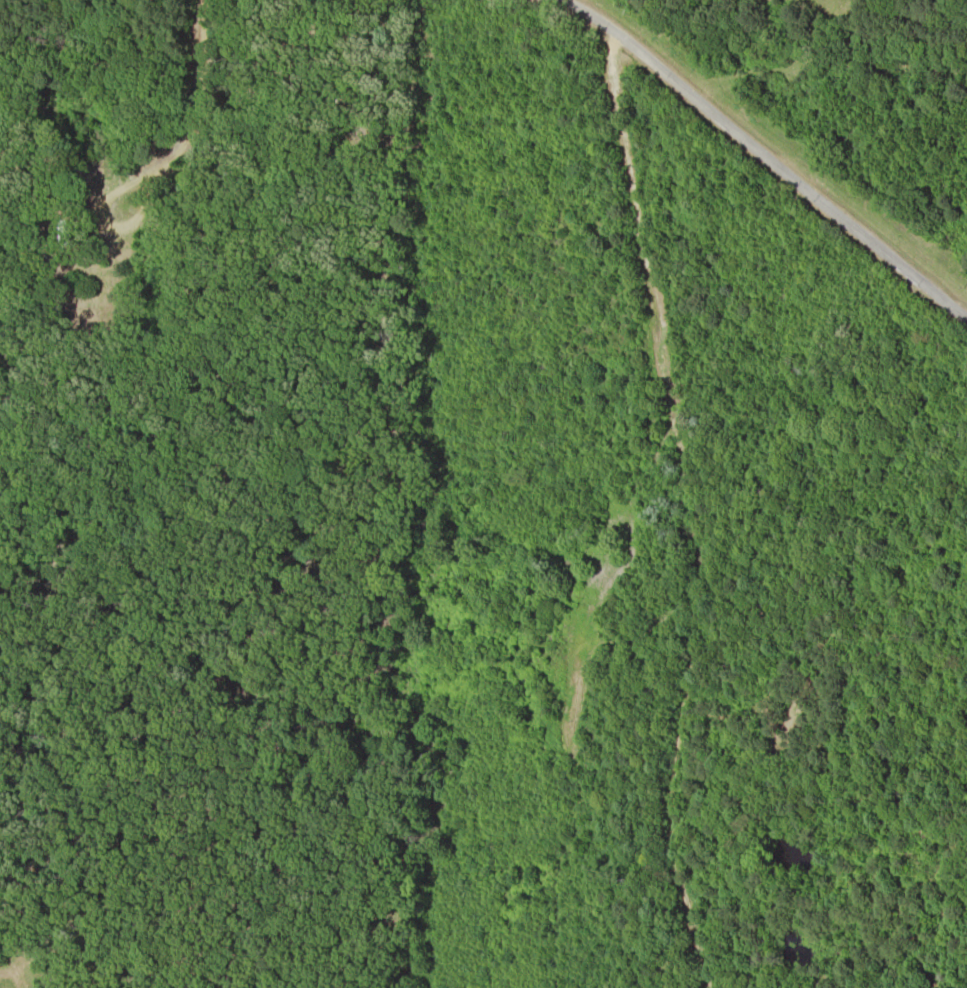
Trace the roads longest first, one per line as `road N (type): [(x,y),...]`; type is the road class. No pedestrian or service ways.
road 1 (residential): [(712,987),(664,799),(685,562),(659,311),(609,29)]
road 2 (residential): [(966,319),(666,73),(559,0)]

